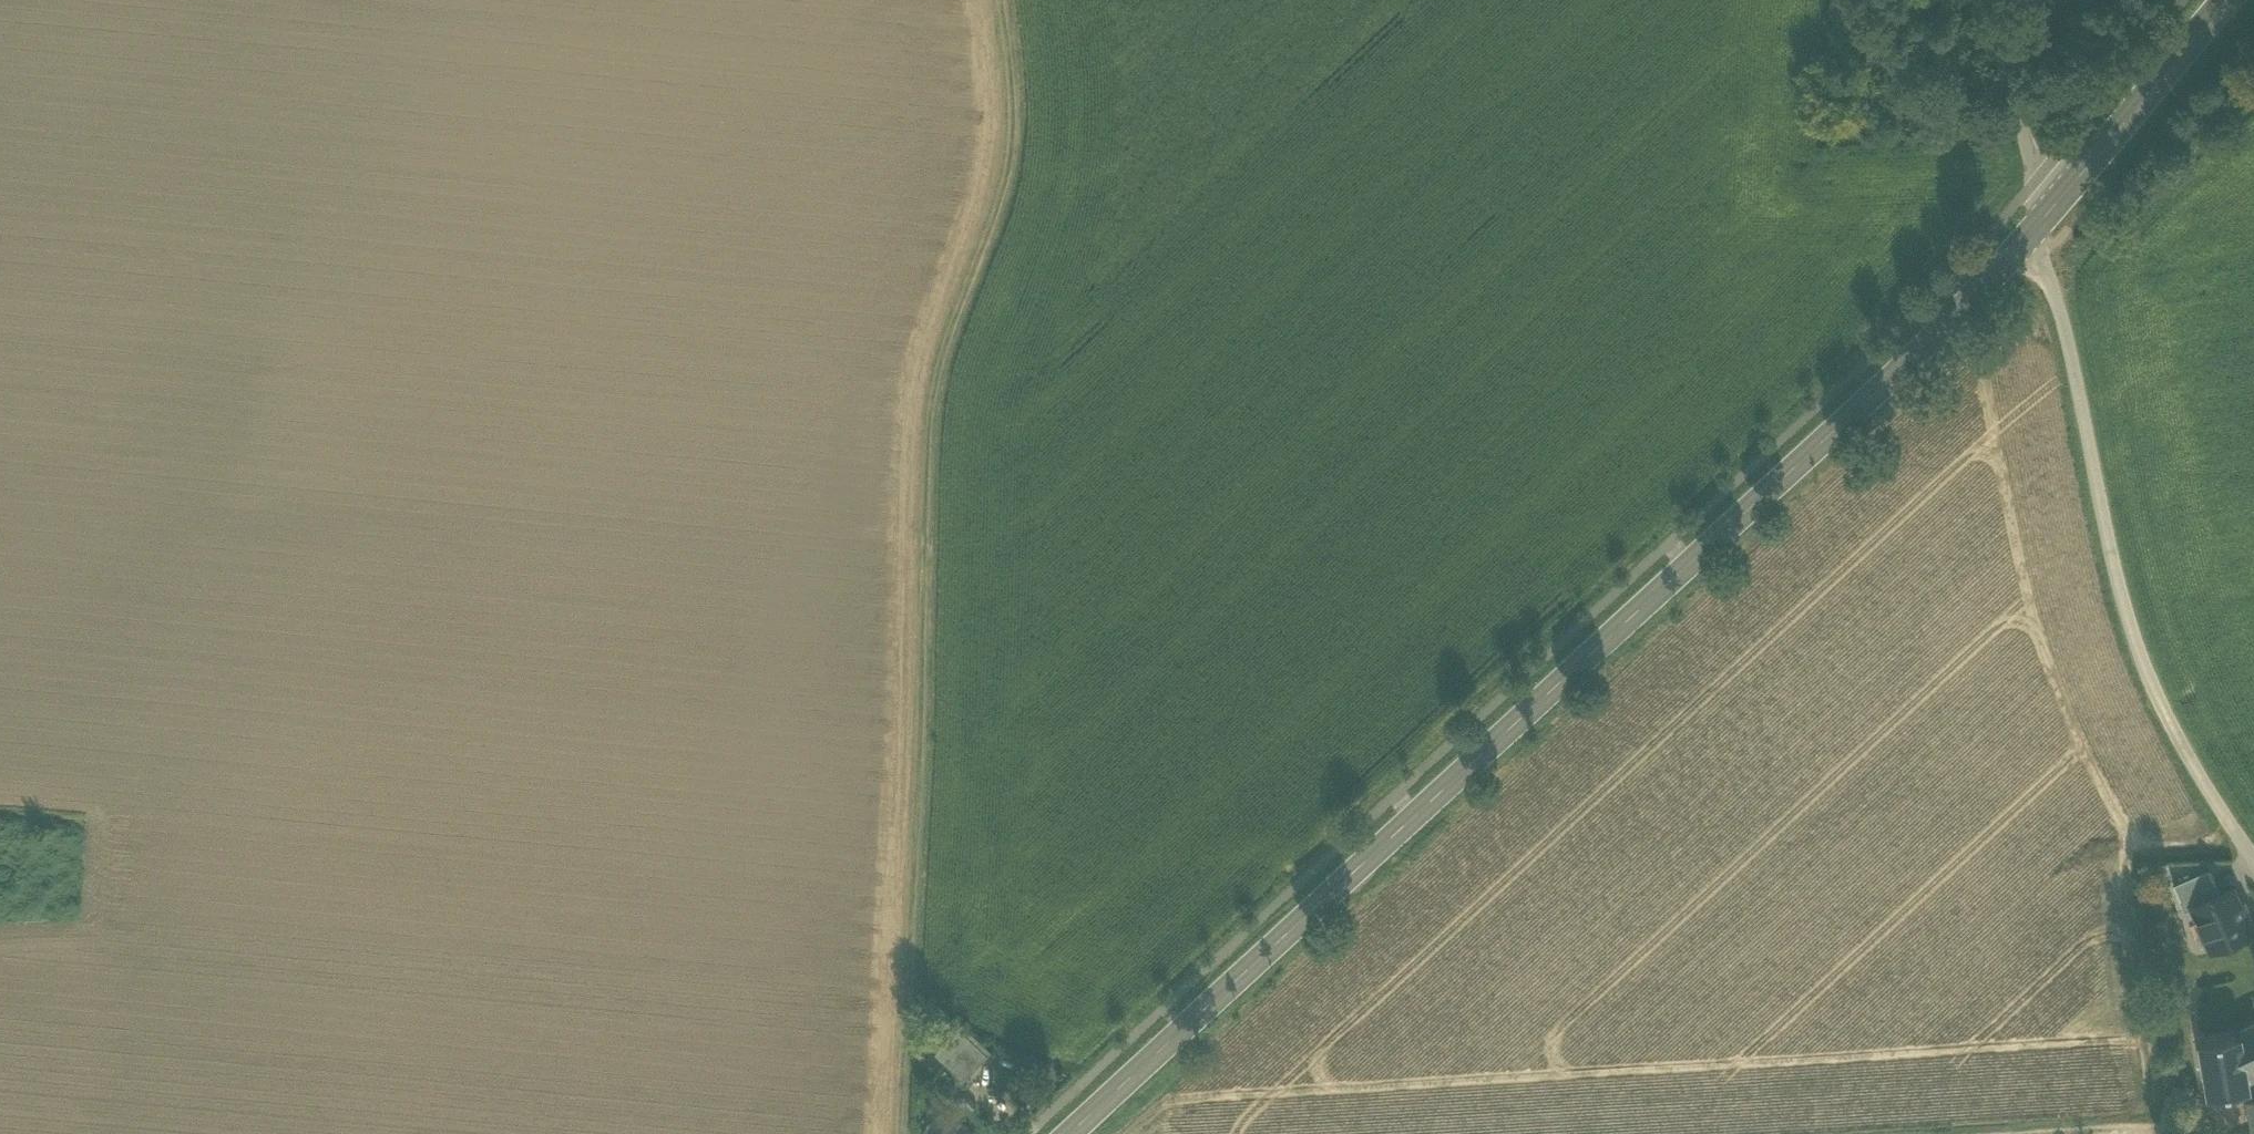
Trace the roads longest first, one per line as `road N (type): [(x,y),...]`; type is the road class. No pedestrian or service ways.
road 1 (tertiary): [(2036,234),(1073,1133)]
road 2 (track): [(1002,0),(1023,152),(940,388),(909,1133)]
road 3 (unclassified): [(2253,857),(2177,739),(2135,636),(2036,234)]
road 4 (tertiary): [(2230,0),(2036,234)]
road 5 (unclassified): [(2036,234),(2037,179),(1995,0)]

